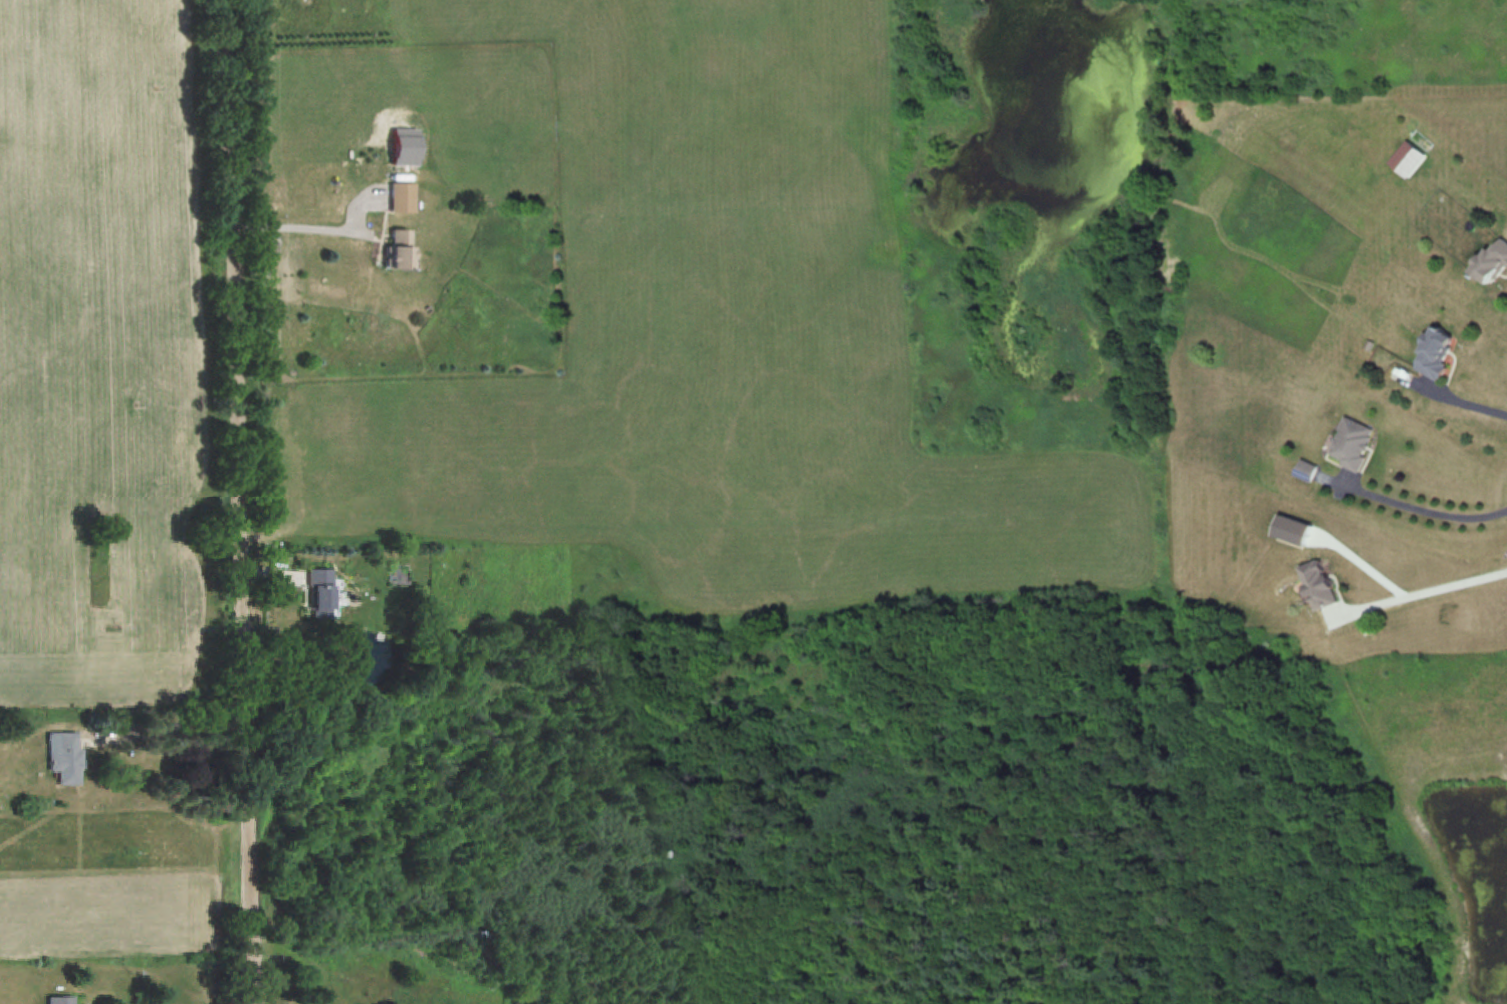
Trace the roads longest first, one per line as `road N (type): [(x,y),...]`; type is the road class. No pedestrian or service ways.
road 1 (residential): [(231,0),(263,1003)]

